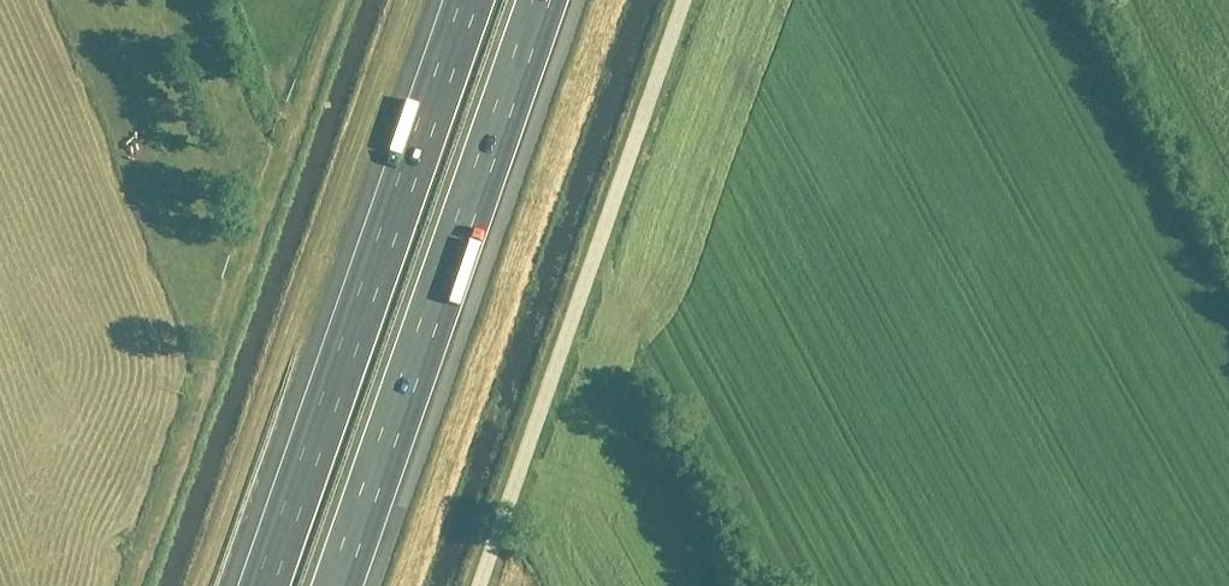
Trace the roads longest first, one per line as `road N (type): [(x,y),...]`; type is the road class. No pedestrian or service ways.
road 1 (motorway): [(339,585),(545,0)]
road 2 (track): [(132,585),(337,0)]
road 3 (motorway): [(472,0),(267,585)]

